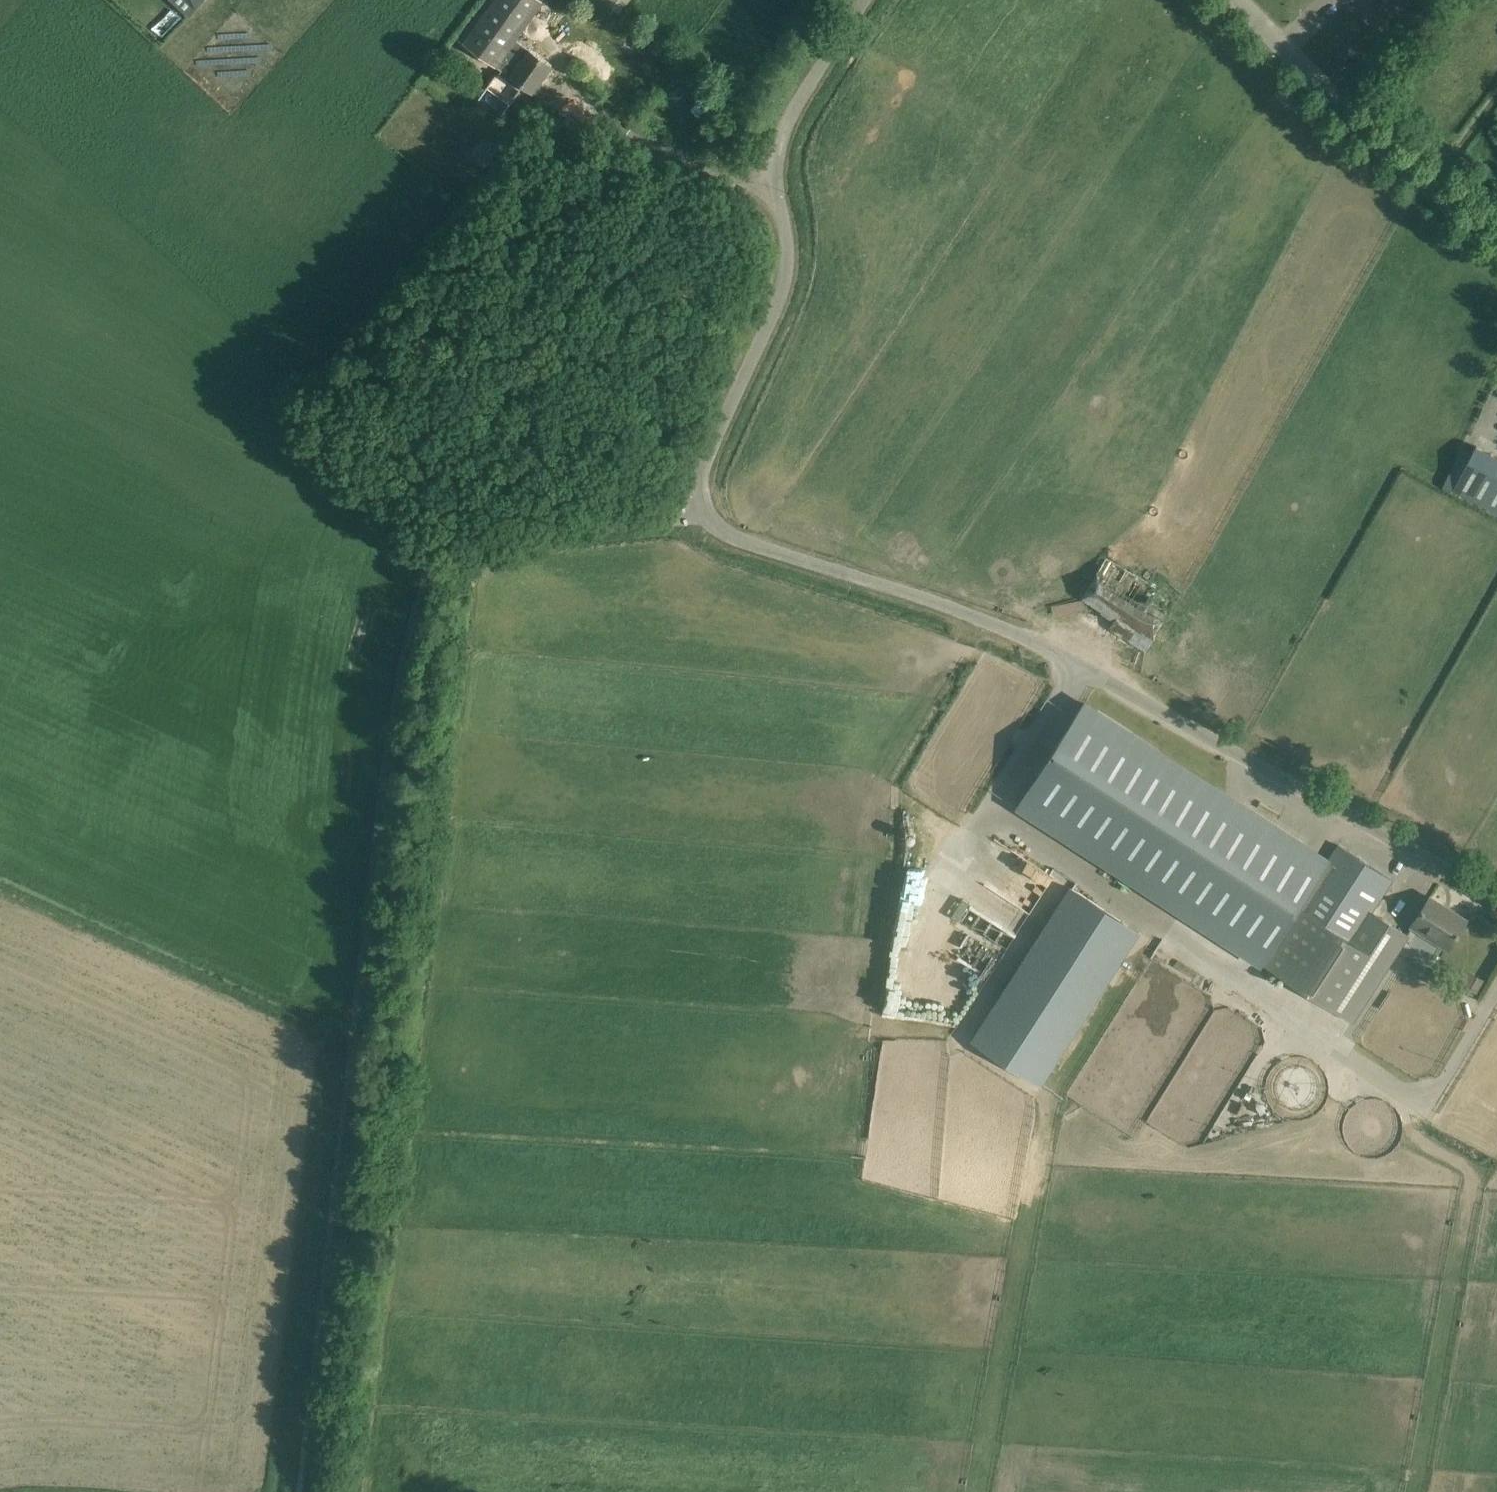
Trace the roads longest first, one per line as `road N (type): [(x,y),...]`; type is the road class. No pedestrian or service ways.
road 1 (unclassified): [(1496,897),(1028,633),(739,533),(706,504),(698,491),(700,468),(791,266),(772,160),(868,0)]
road 2 (unclassified): [(1496,237),(1427,184),(1245,0)]

